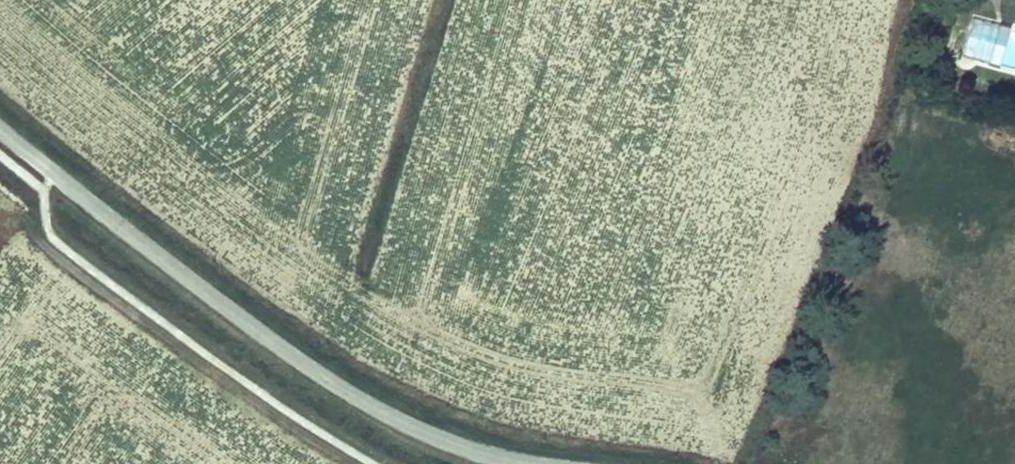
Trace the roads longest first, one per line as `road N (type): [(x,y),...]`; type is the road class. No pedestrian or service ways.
road 1 (unclassified): [(521,463),(421,433),(279,349),(0,127)]

